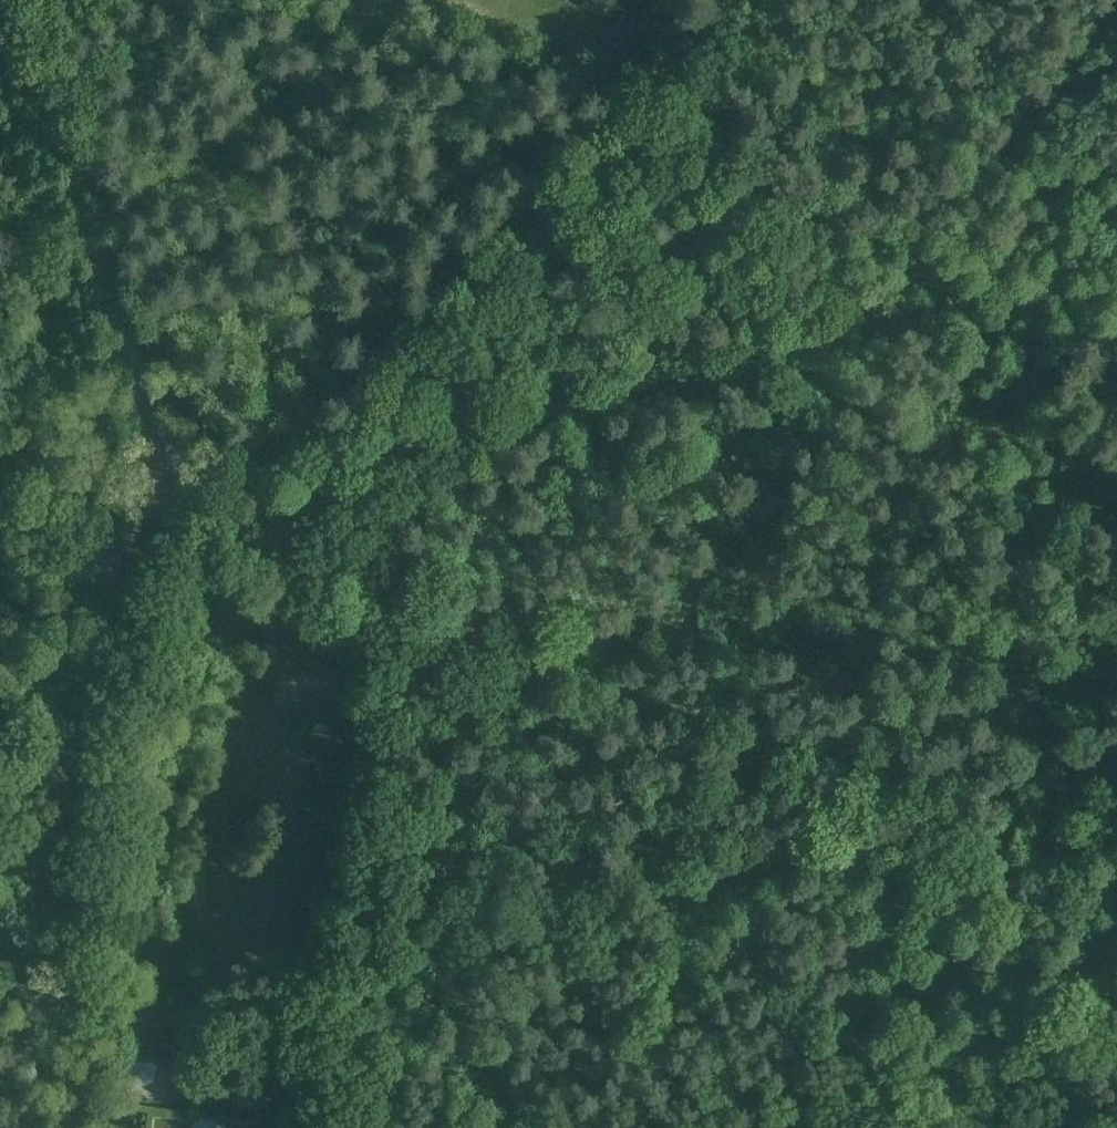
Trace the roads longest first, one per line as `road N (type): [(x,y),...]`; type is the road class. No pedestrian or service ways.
road 1 (unclassified): [(1116,895),(444,636),(178,515),(147,479)]
road 2 (track): [(147,479),(349,479),(740,358),(1116,280)]
road 3 (unclassified): [(147,479),(131,373),(65,131),(18,39),(0,23)]
road 4 (track): [(689,0),(779,37),(1116,208)]
road 5 (unclassified): [(47,786),(147,479)]
road 6 (unclassified): [(47,786),(44,877),(0,940)]

